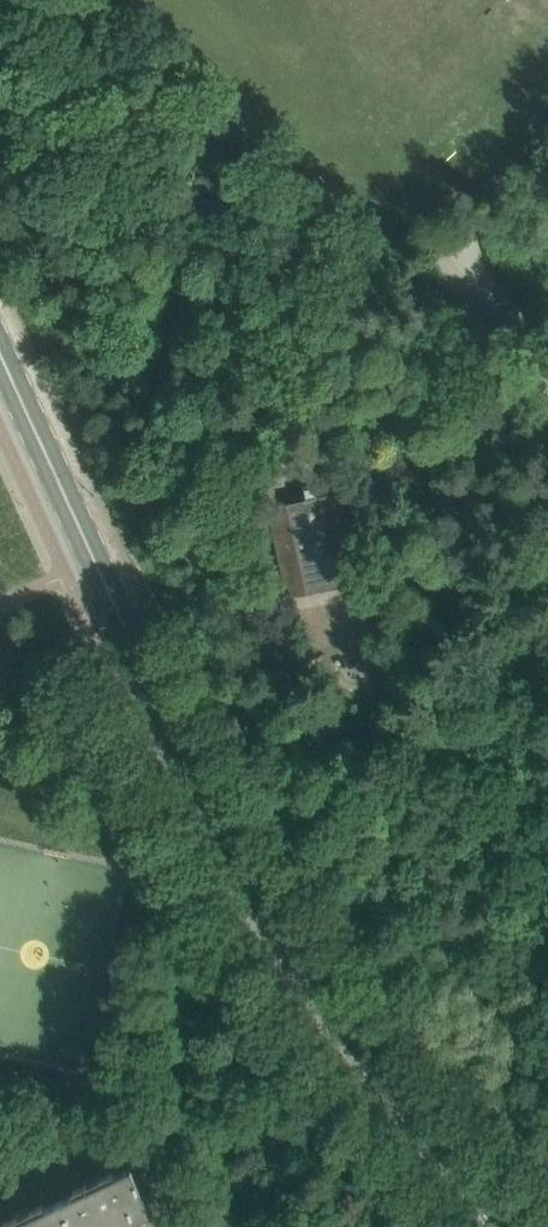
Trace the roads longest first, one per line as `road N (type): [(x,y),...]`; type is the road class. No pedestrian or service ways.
road 1 (secondary): [(494,1213),(327,994),(175,721),(0,340)]
road 2 (track): [(454,268),(442,244),(455,215),(547,133)]
road 3 (unclassified): [(547,369),(454,268)]
road 4 (residential): [(0,1195),(110,1144)]

